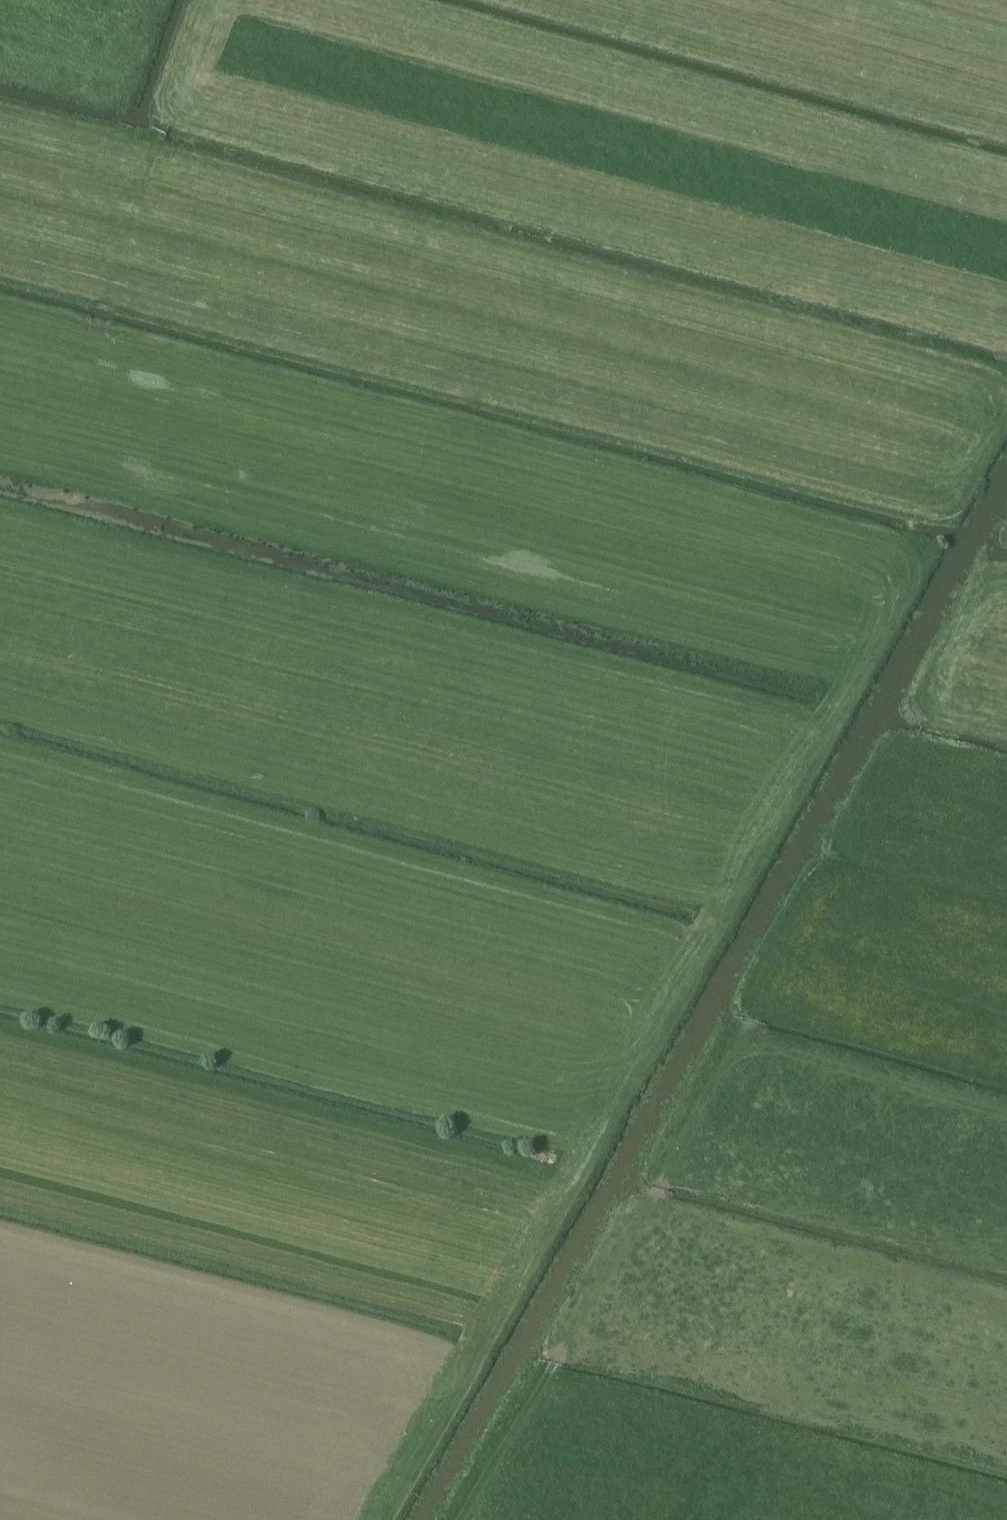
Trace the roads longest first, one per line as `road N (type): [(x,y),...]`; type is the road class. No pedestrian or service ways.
road 1 (track): [(460,1519),(754,1004)]
road 2 (track): [(207,0),(103,305)]

